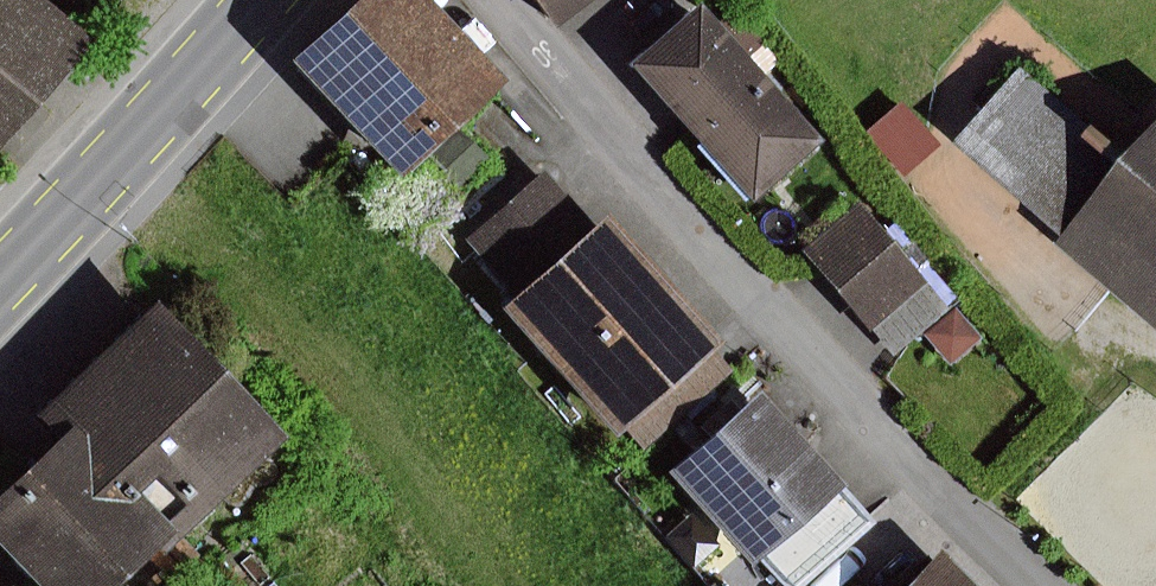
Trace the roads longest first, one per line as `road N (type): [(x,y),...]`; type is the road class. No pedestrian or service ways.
road 1 (residential): [(489,0),(1051,585)]
road 2 (secondary): [(0,276),(155,126),(265,0)]

